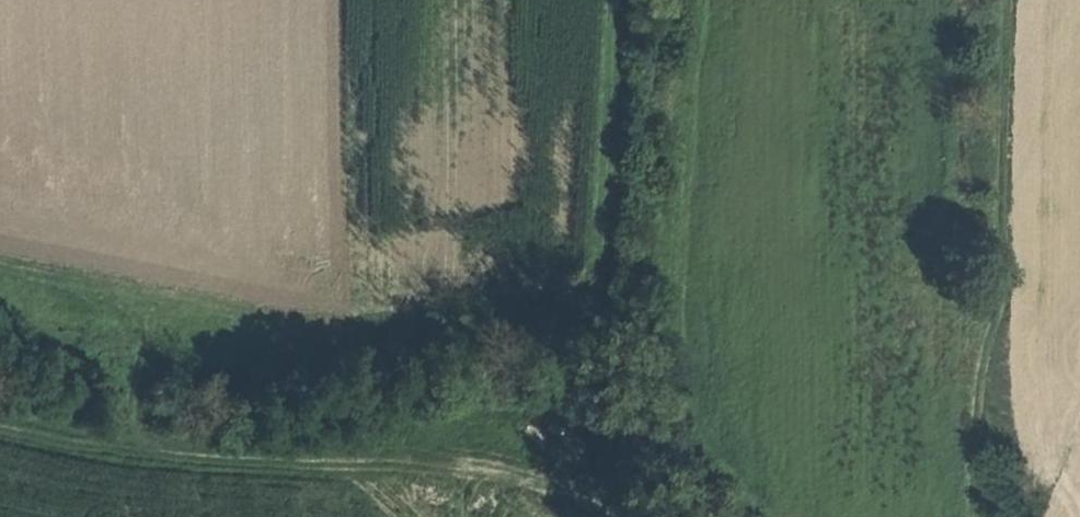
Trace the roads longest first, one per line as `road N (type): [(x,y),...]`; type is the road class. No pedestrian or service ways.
road 1 (track): [(585,516),(556,489),(479,468),(133,444),(0,426)]
road 2 (track): [(977,516),(1006,0)]

